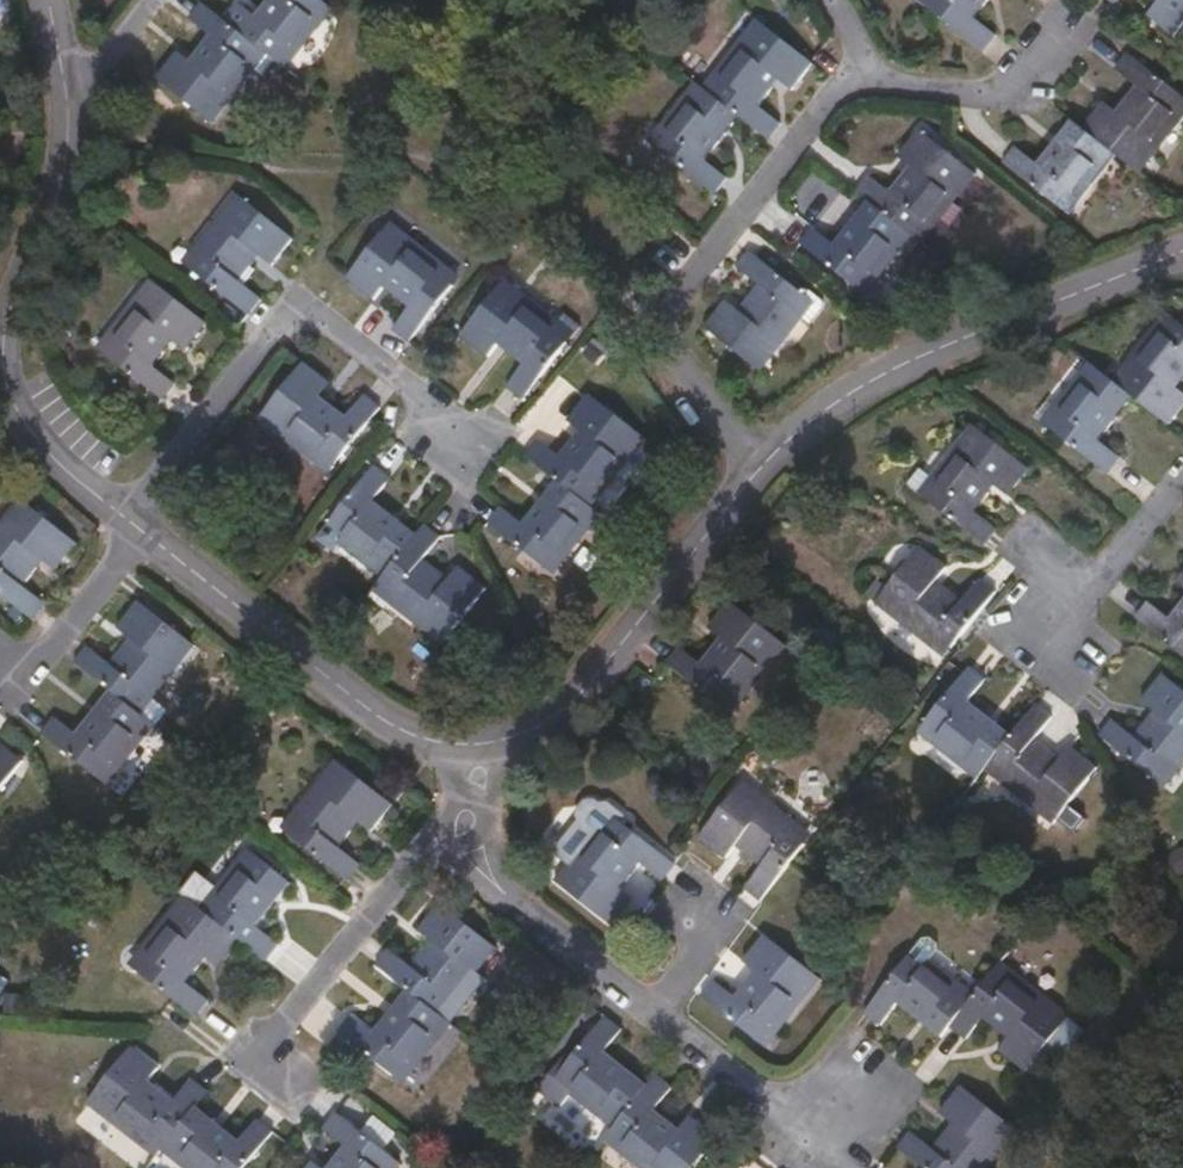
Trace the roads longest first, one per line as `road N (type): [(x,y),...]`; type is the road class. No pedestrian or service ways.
road 1 (residential): [(1182,252),(902,363),(820,414),(754,465),(593,679),(501,745),(427,741),(387,723),(54,459),(8,384),(2,334),(68,191),(73,159),(51,0)]

